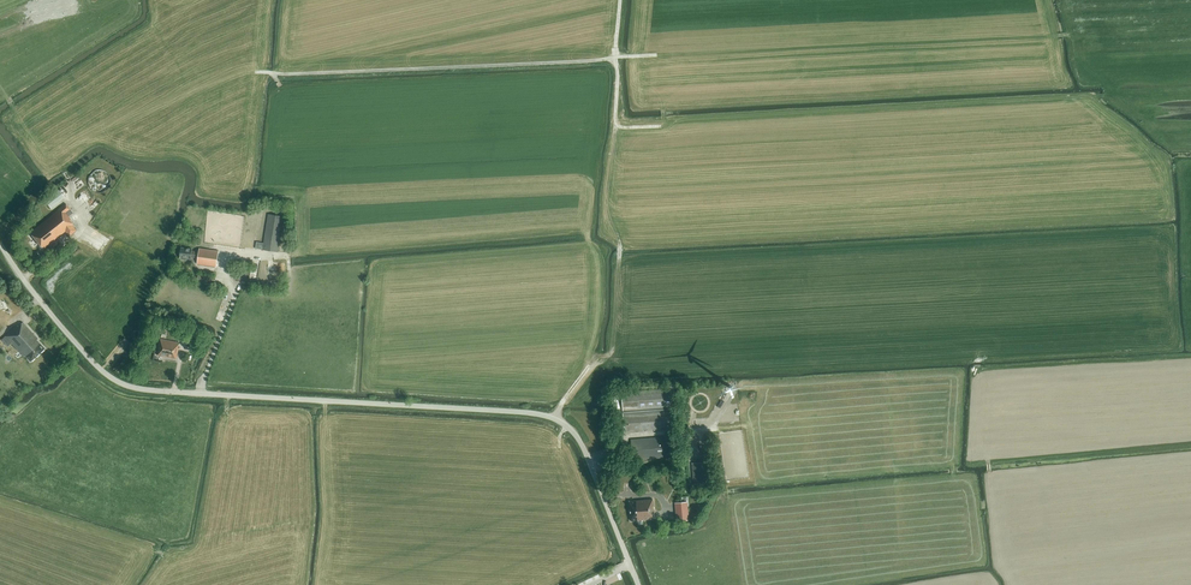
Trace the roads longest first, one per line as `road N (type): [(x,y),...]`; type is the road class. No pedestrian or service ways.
road 1 (tertiary): [(639,584),(585,449),(561,422),(532,413),(135,390),(99,369),(0,244)]
road 2 (track): [(256,72),(602,60),(615,57),(620,0)]
road 3 (track): [(615,123),(605,202),(620,256),(614,347),(590,365),(553,419)]

